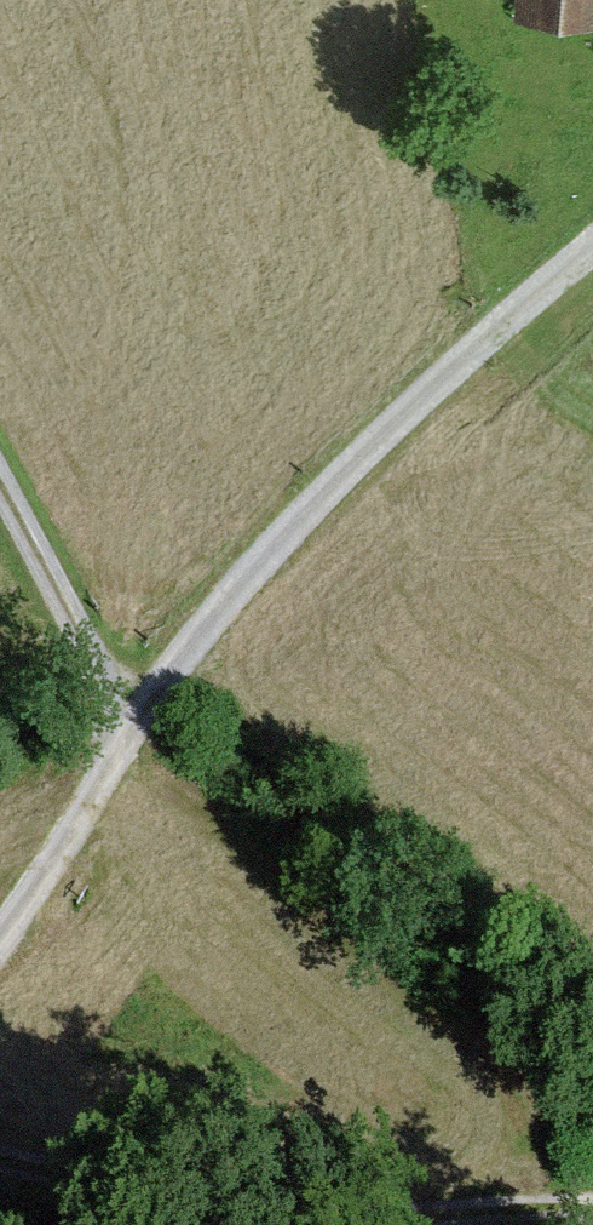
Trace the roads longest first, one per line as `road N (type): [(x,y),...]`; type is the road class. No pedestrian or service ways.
road 1 (track): [(592,238),(404,406),(262,547),(118,738),(0,915)]
road 2 (track): [(592,1202),(475,1206),(0,1144)]
road 3 (track): [(0,505),(118,738)]

